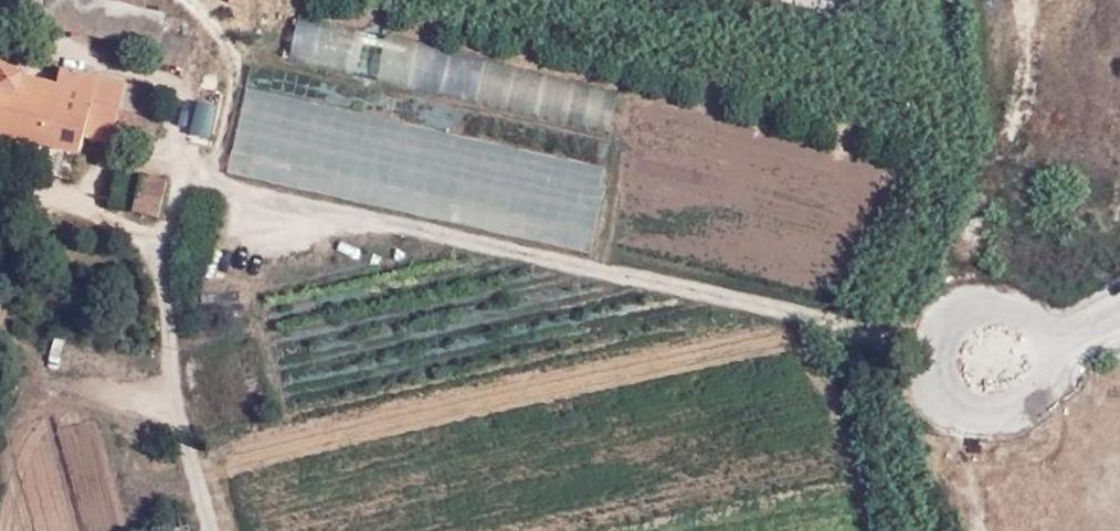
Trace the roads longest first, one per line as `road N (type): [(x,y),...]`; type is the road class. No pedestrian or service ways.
road 1 (residential): [(1046,339),(1012,306),(974,305),(944,328),(939,382)]
road 2 (residential): [(939,382),(980,416),(1017,411),(1043,386),(1046,339)]

